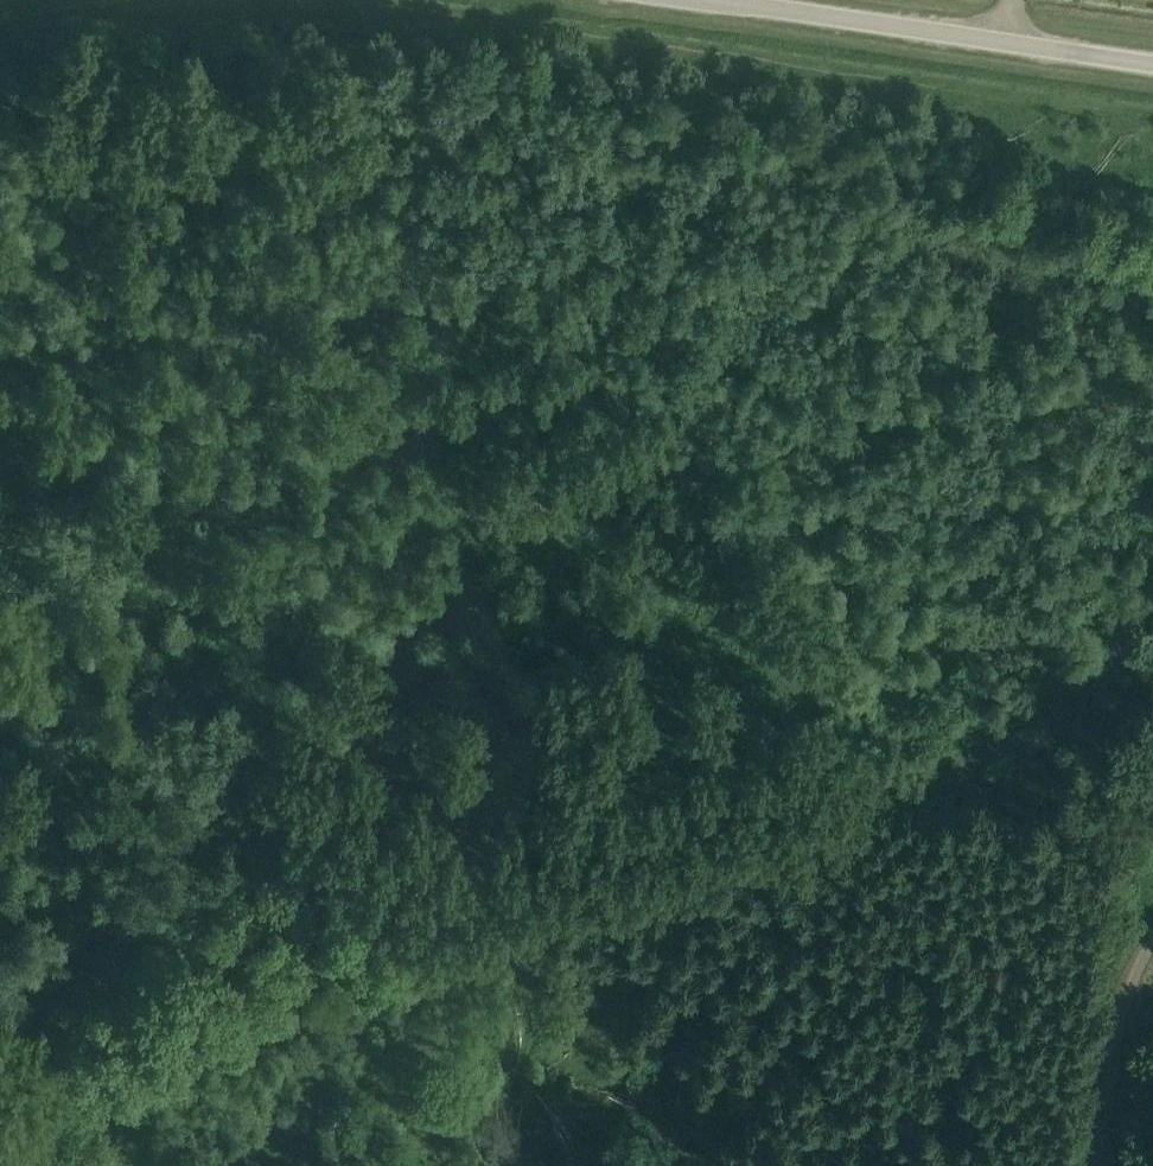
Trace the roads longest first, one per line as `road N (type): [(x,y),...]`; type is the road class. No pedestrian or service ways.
road 1 (tertiary): [(761,0),(1152,54)]
road 2 (track): [(1152,960),(1117,1038),(1103,1165)]

